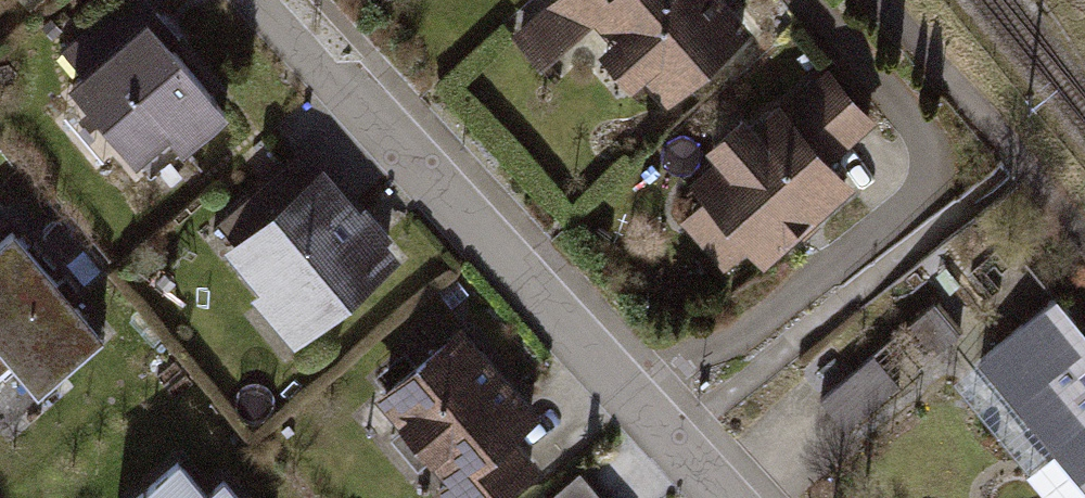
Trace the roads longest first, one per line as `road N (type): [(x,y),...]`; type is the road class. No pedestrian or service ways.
road 1 (residential): [(266,0),(728,497)]

